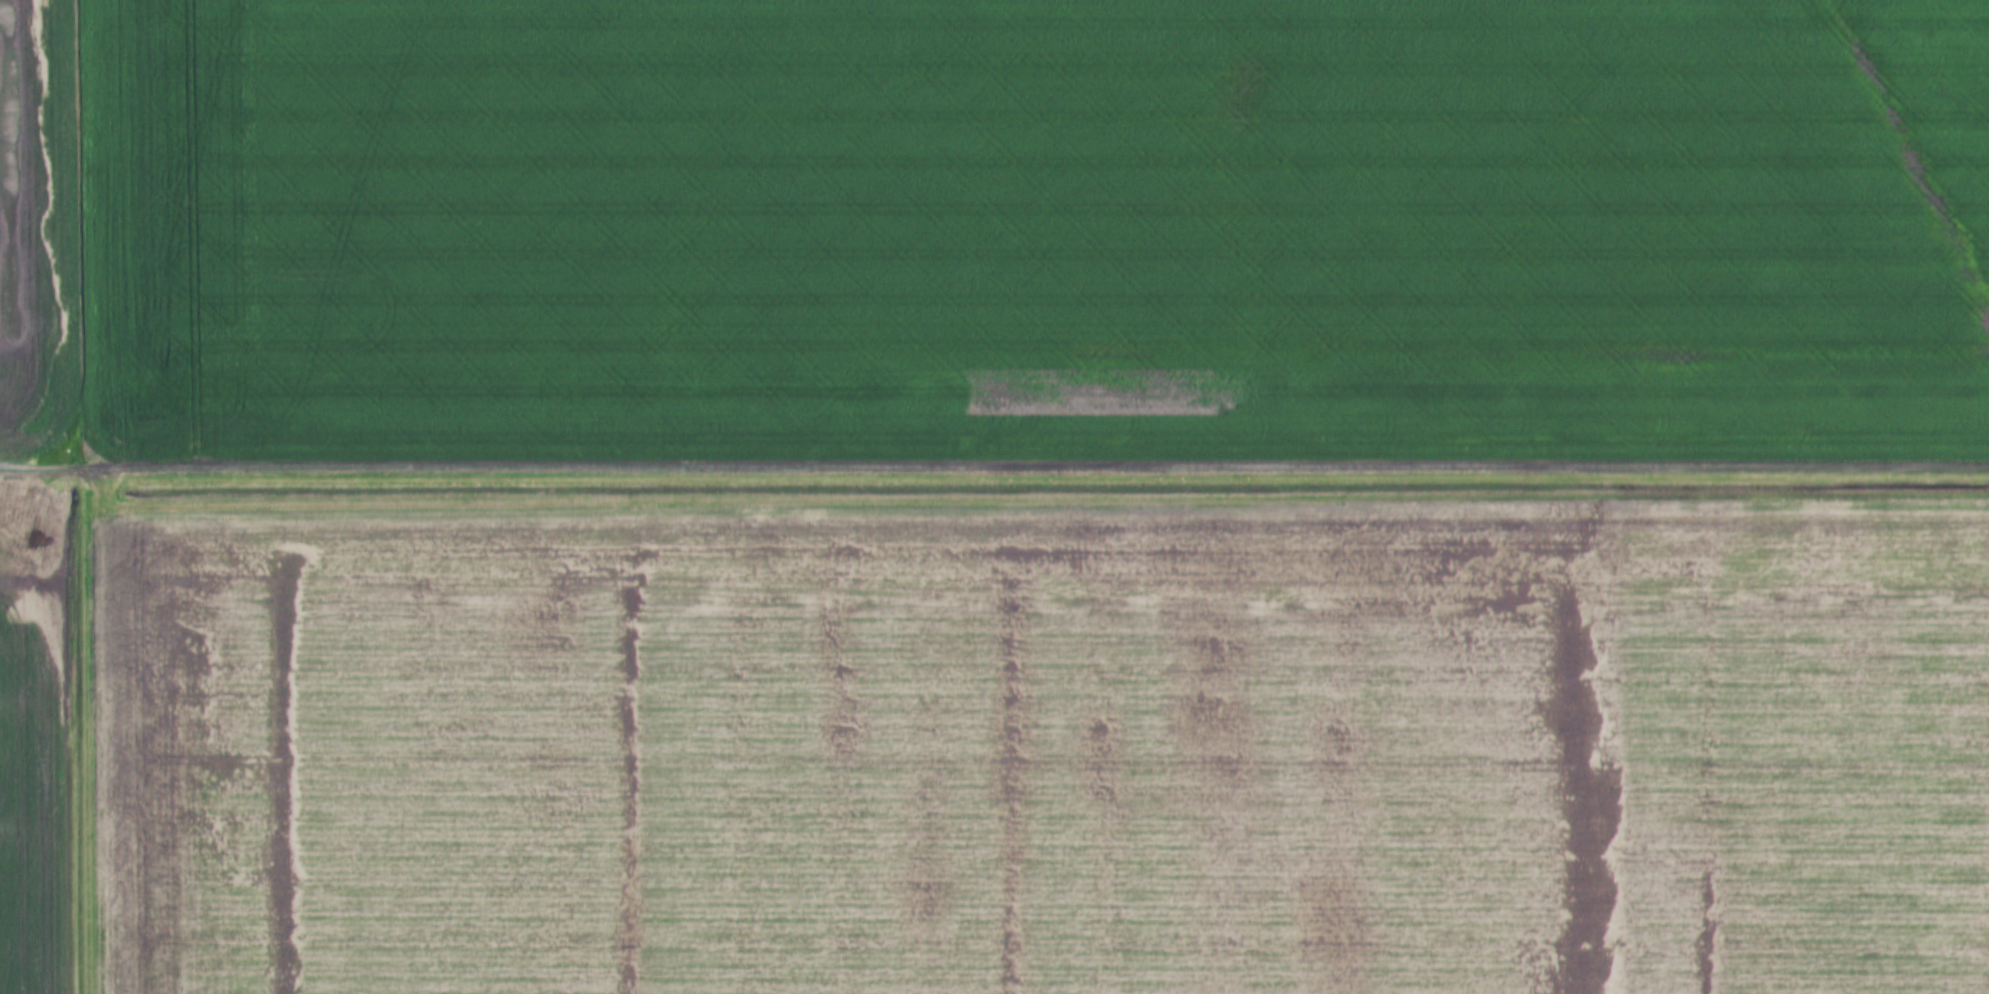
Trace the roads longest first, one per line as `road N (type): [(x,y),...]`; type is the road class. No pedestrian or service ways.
road 1 (track): [(1988,467),(0,471)]

